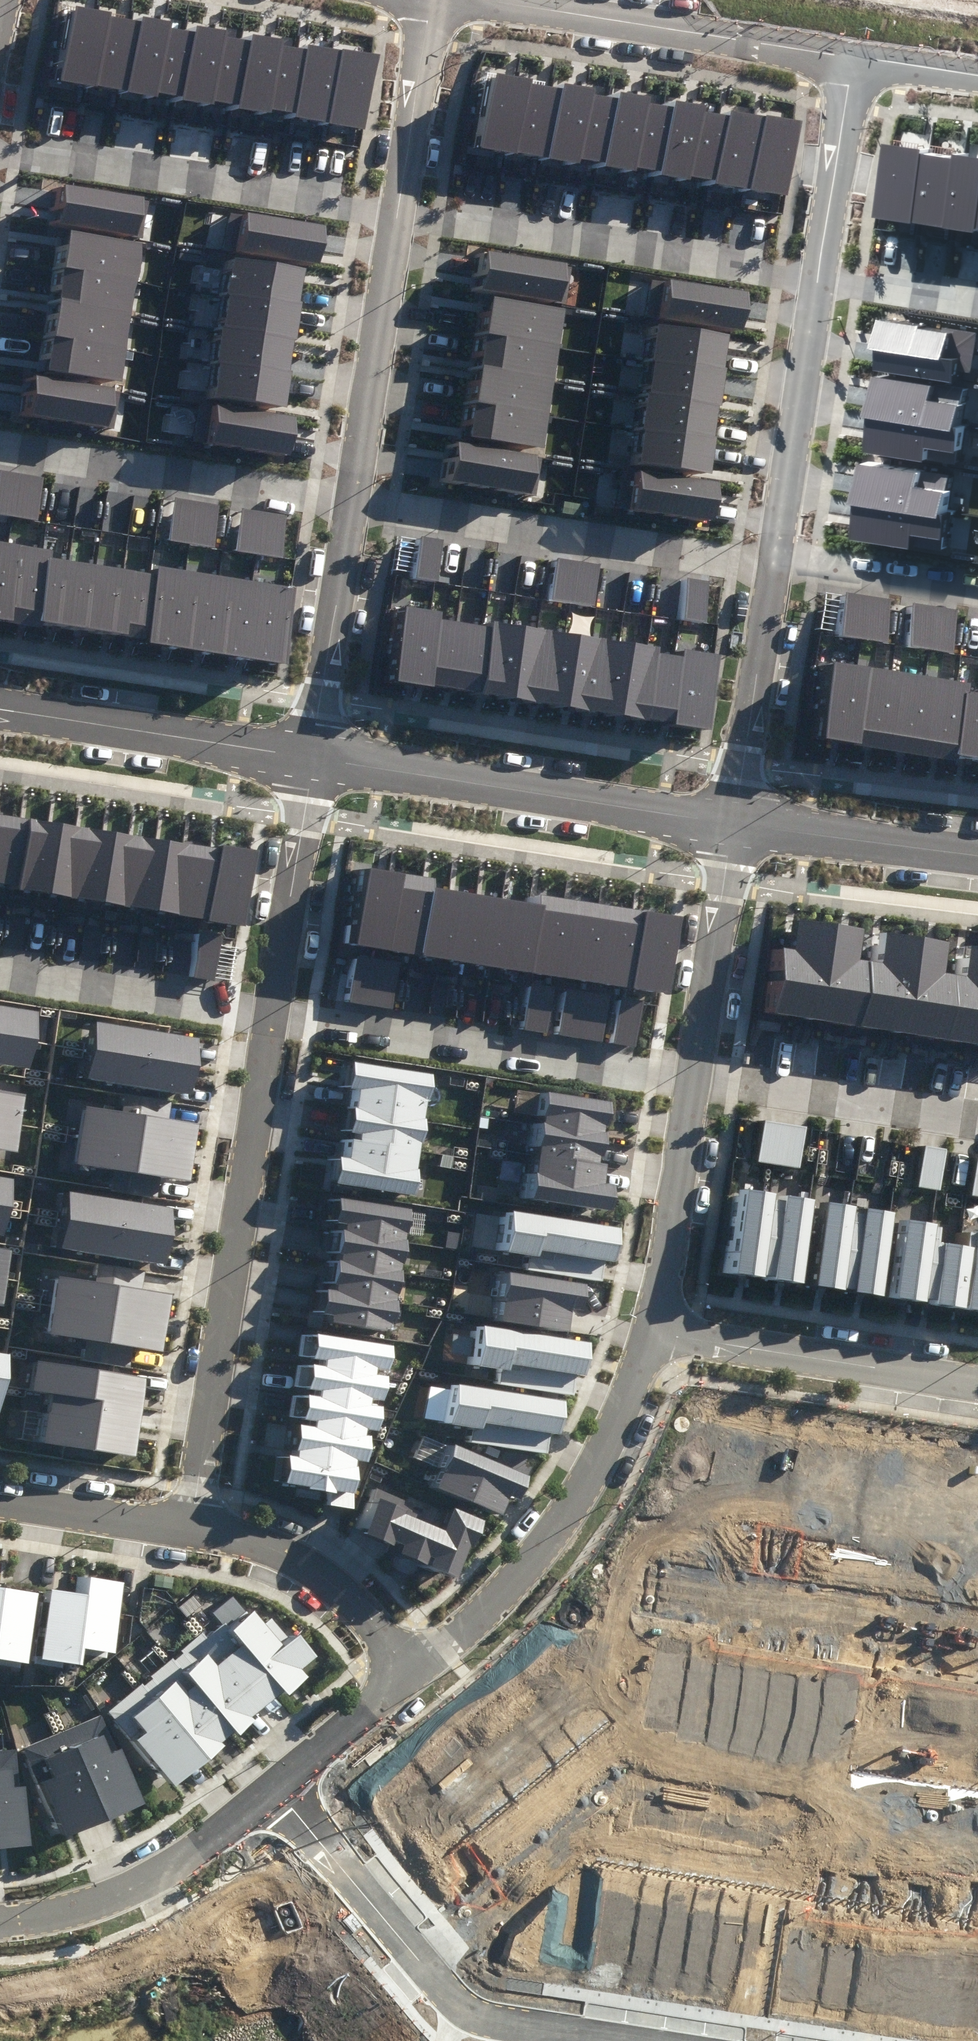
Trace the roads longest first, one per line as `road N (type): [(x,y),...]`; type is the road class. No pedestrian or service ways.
road 1 (residential): [(419,1959),(621,1802),(977,1855)]
road 2 (residential): [(275,1011),(184,1528)]
road 3 (residential): [(392,211),(817,279)]
road 4 (residential): [(352,499),(774,565)]
road 5 (residential): [(275,1011),(696,1076)]
road 6 (tertiary): [(314,759),(735,823)]
road 7 (residential): [(649,1334),(556,1518),(516,1573),(405,1675)]
road 8 (residential): [(0,149),(392,211)]
road 9 (residential): [(850,58),(476,0)]
road 10 (residential): [(0,444),(352,499)]
road 11 (residential): [(977,1382),(649,1334)]
road 12 (tertiary): [(0,709),(314,759)]
road 13 (residential): [(667,1591),(977,1639)]
road 14 (residential): [(272,1784),(188,1852),(96,1900),(37,1920),(0,1922)]
road 15 (residential): [(352,499),(392,211)]
road 16 (residential): [(774,565),(817,279)]
road 17 (residential): [(696,1076),(977,1119)]
road 18 (residential): [(0,969),(275,1011)]
road 19 (residential): [(184,1528),(273,1554),(318,1580),(405,1675)]
road 20 (residential): [(352,499),(314,759)]
road 21 (residential): [(696,1076),(649,1334)]
road 22 (residential): [(774,565),(735,823)]
road 23 (residential): [(735,823),(696,1076)]
road 24 (residential): [(314,759),(275,1011)]
road 25 (tertiary): [(735,823),(977,855)]
road 26 (residential): [(272,1784),(419,1959)]
road 27 (residential): [(419,1959),(478,2013),(622,2040)]
road 28 (residential): [(817,279),(850,58)]
road 29 (residential): [(392,211),(421,0)]
road 30 (residential): [(774,565),(977,596)]
road 31 (residential): [(0,1500),(184,1528)]
road 32 (residential): [(405,1675),(272,1784)]
road 33 (residential): [(817,279),(977,304)]
road 34 (residential): [(977,78),(850,58)]

